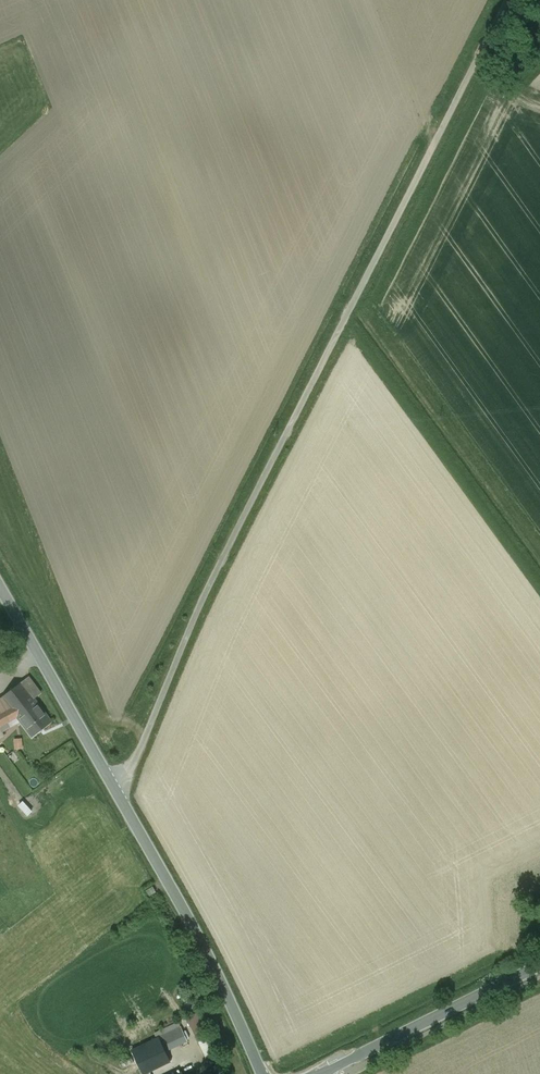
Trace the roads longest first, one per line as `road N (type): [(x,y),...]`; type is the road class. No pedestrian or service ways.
road 1 (track): [(506,0),(207,590),(119,793)]
road 2 (tertiary): [(263,1073),(210,956),(0,584)]
road 3 (unclassified): [(324,1073),(539,966)]

